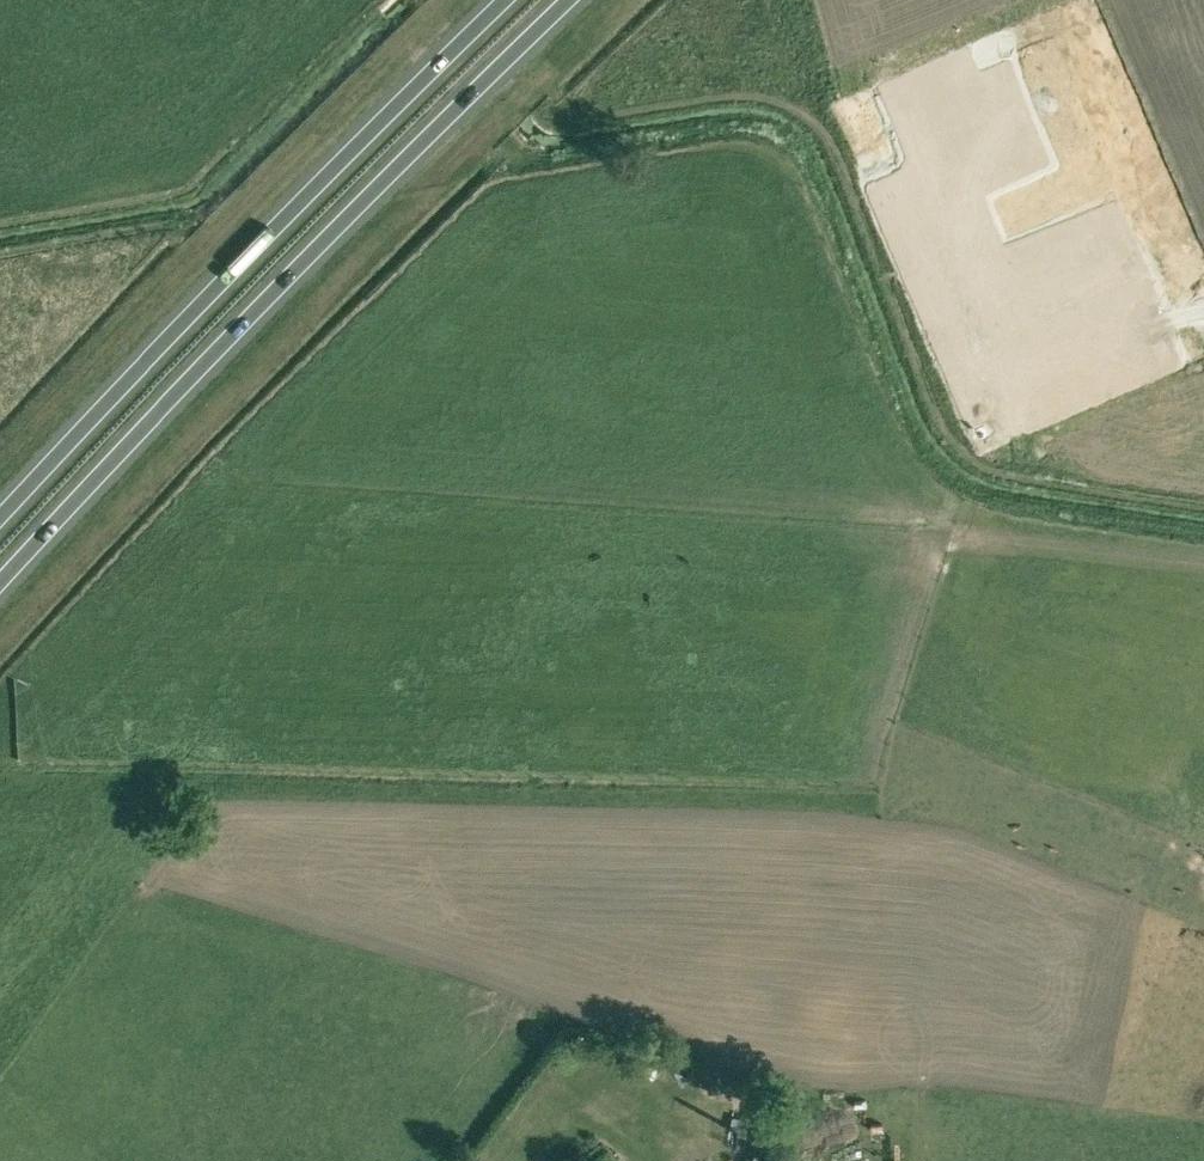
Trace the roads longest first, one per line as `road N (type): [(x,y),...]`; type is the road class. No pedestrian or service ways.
road 1 (trunk): [(0,588),(338,224),(562,0)]
road 2 (trunk): [(509,0),(297,205),(0,518)]

